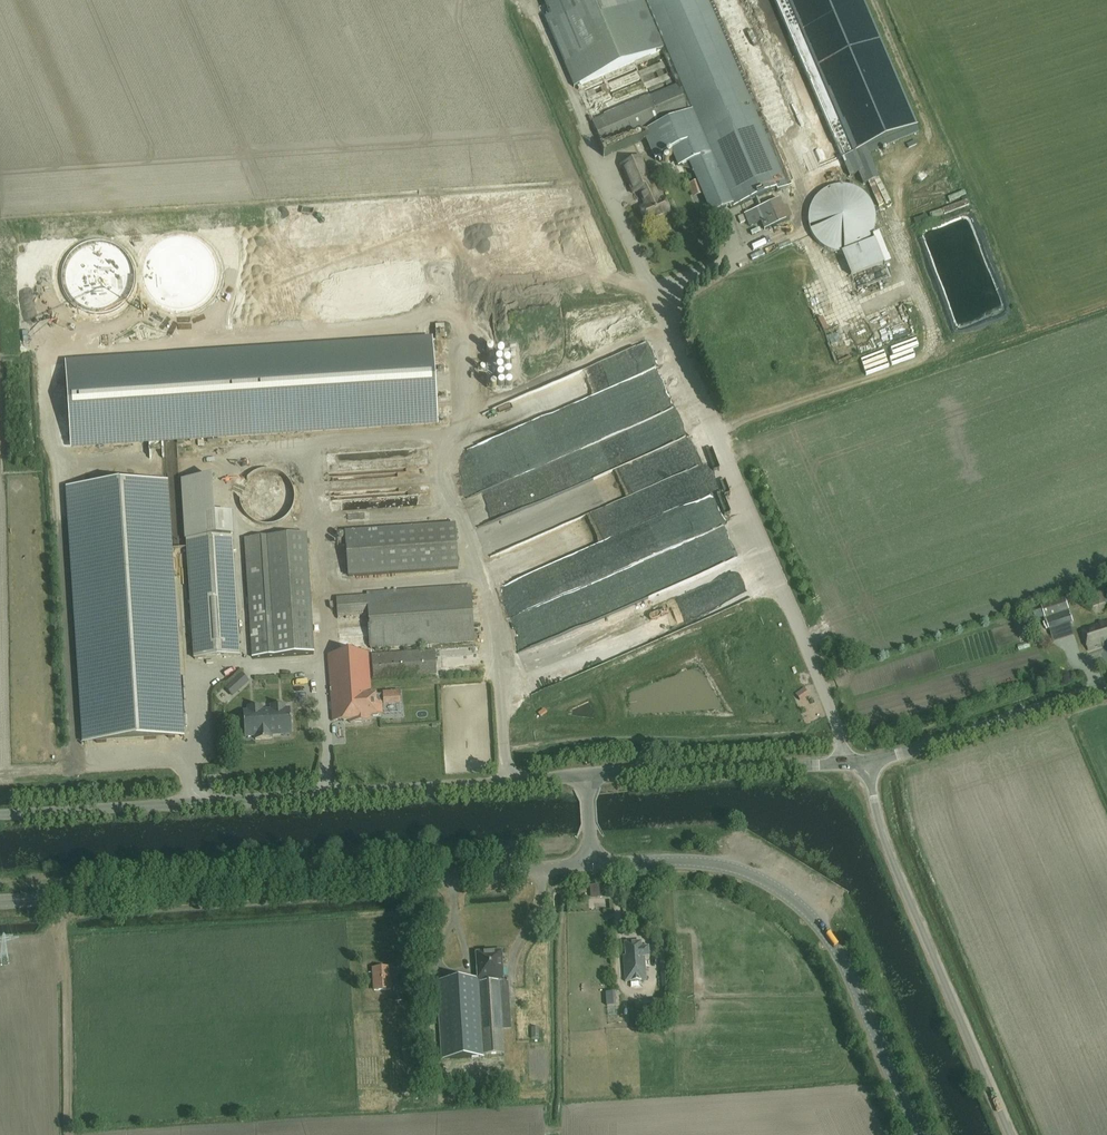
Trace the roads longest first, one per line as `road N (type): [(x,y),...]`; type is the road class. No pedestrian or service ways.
road 1 (unclassified): [(851,760),(535,25)]
road 2 (tertiary): [(0,901),(591,862)]
road 3 (unclassified): [(0,815),(588,770)]
road 4 (tertiary): [(920,1134),(853,978),(809,910),(746,864),(689,853),(591,862)]
road 5 (unclassified): [(1009,1134),(885,843),(868,761)]
road 6 (tertiary): [(588,770),(851,760)]
road 7 (tertiary): [(868,761),(1106,686)]

